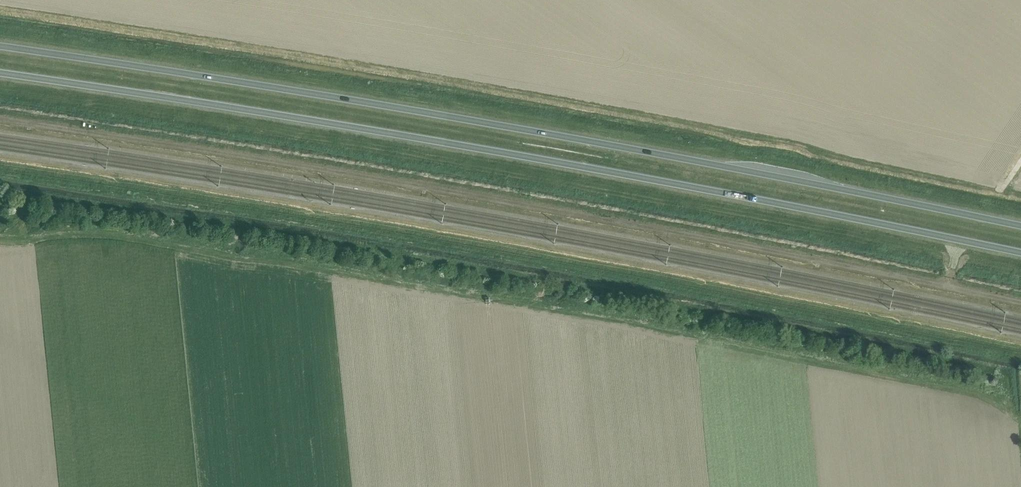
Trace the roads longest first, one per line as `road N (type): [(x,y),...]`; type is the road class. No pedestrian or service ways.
road 1 (track): [(0,119),(449,191),(1020,303)]
road 2 (trunk): [(1020,226),(691,160),(0,46)]
road 3 (trunk): [(0,72),(684,185),(1020,252)]

